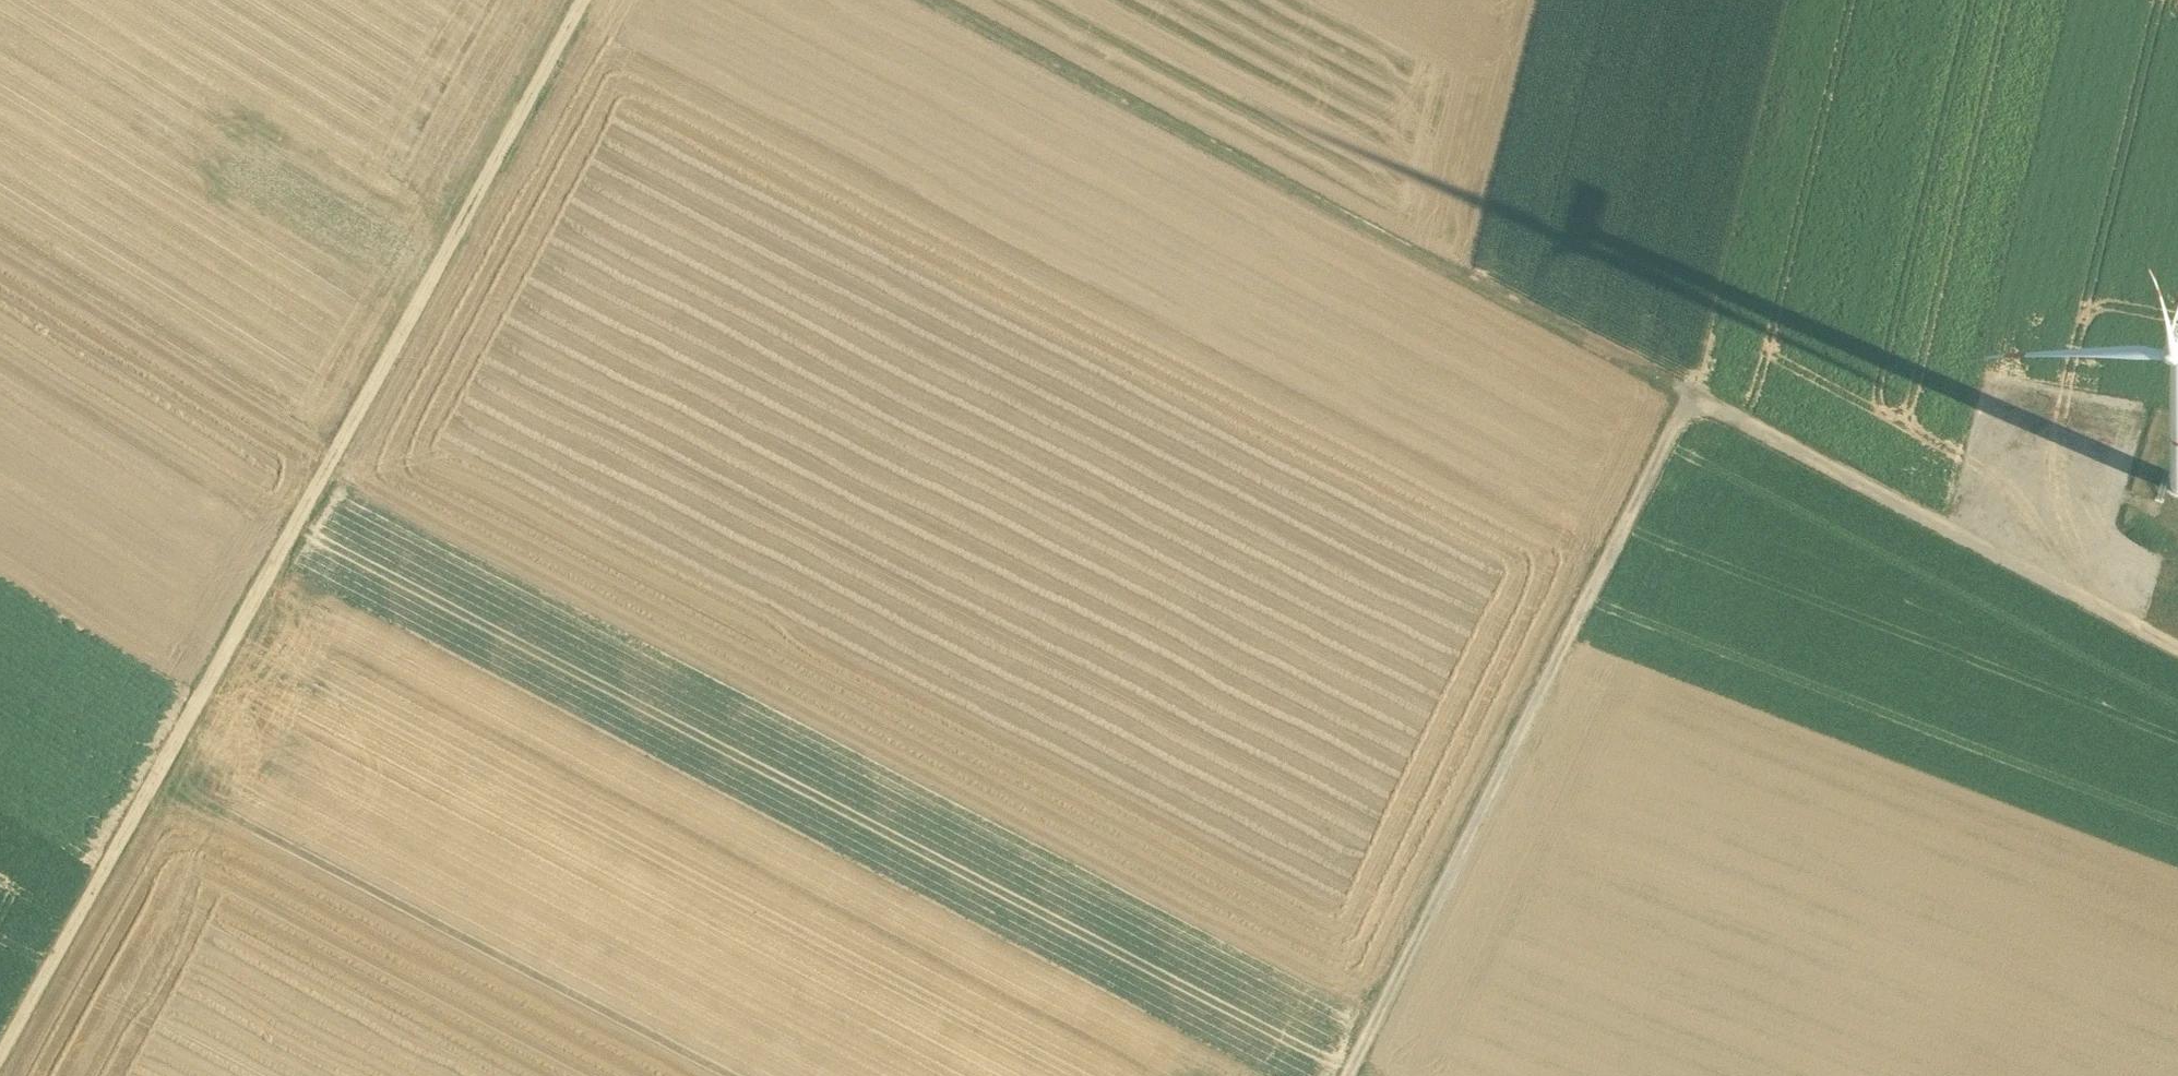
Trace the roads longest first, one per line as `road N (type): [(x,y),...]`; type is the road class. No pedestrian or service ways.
road 1 (track): [(929,0),(2177,651)]
road 2 (track): [(0,1064),(584,0)]
road 3 (track): [(1375,1075),(1710,411)]

